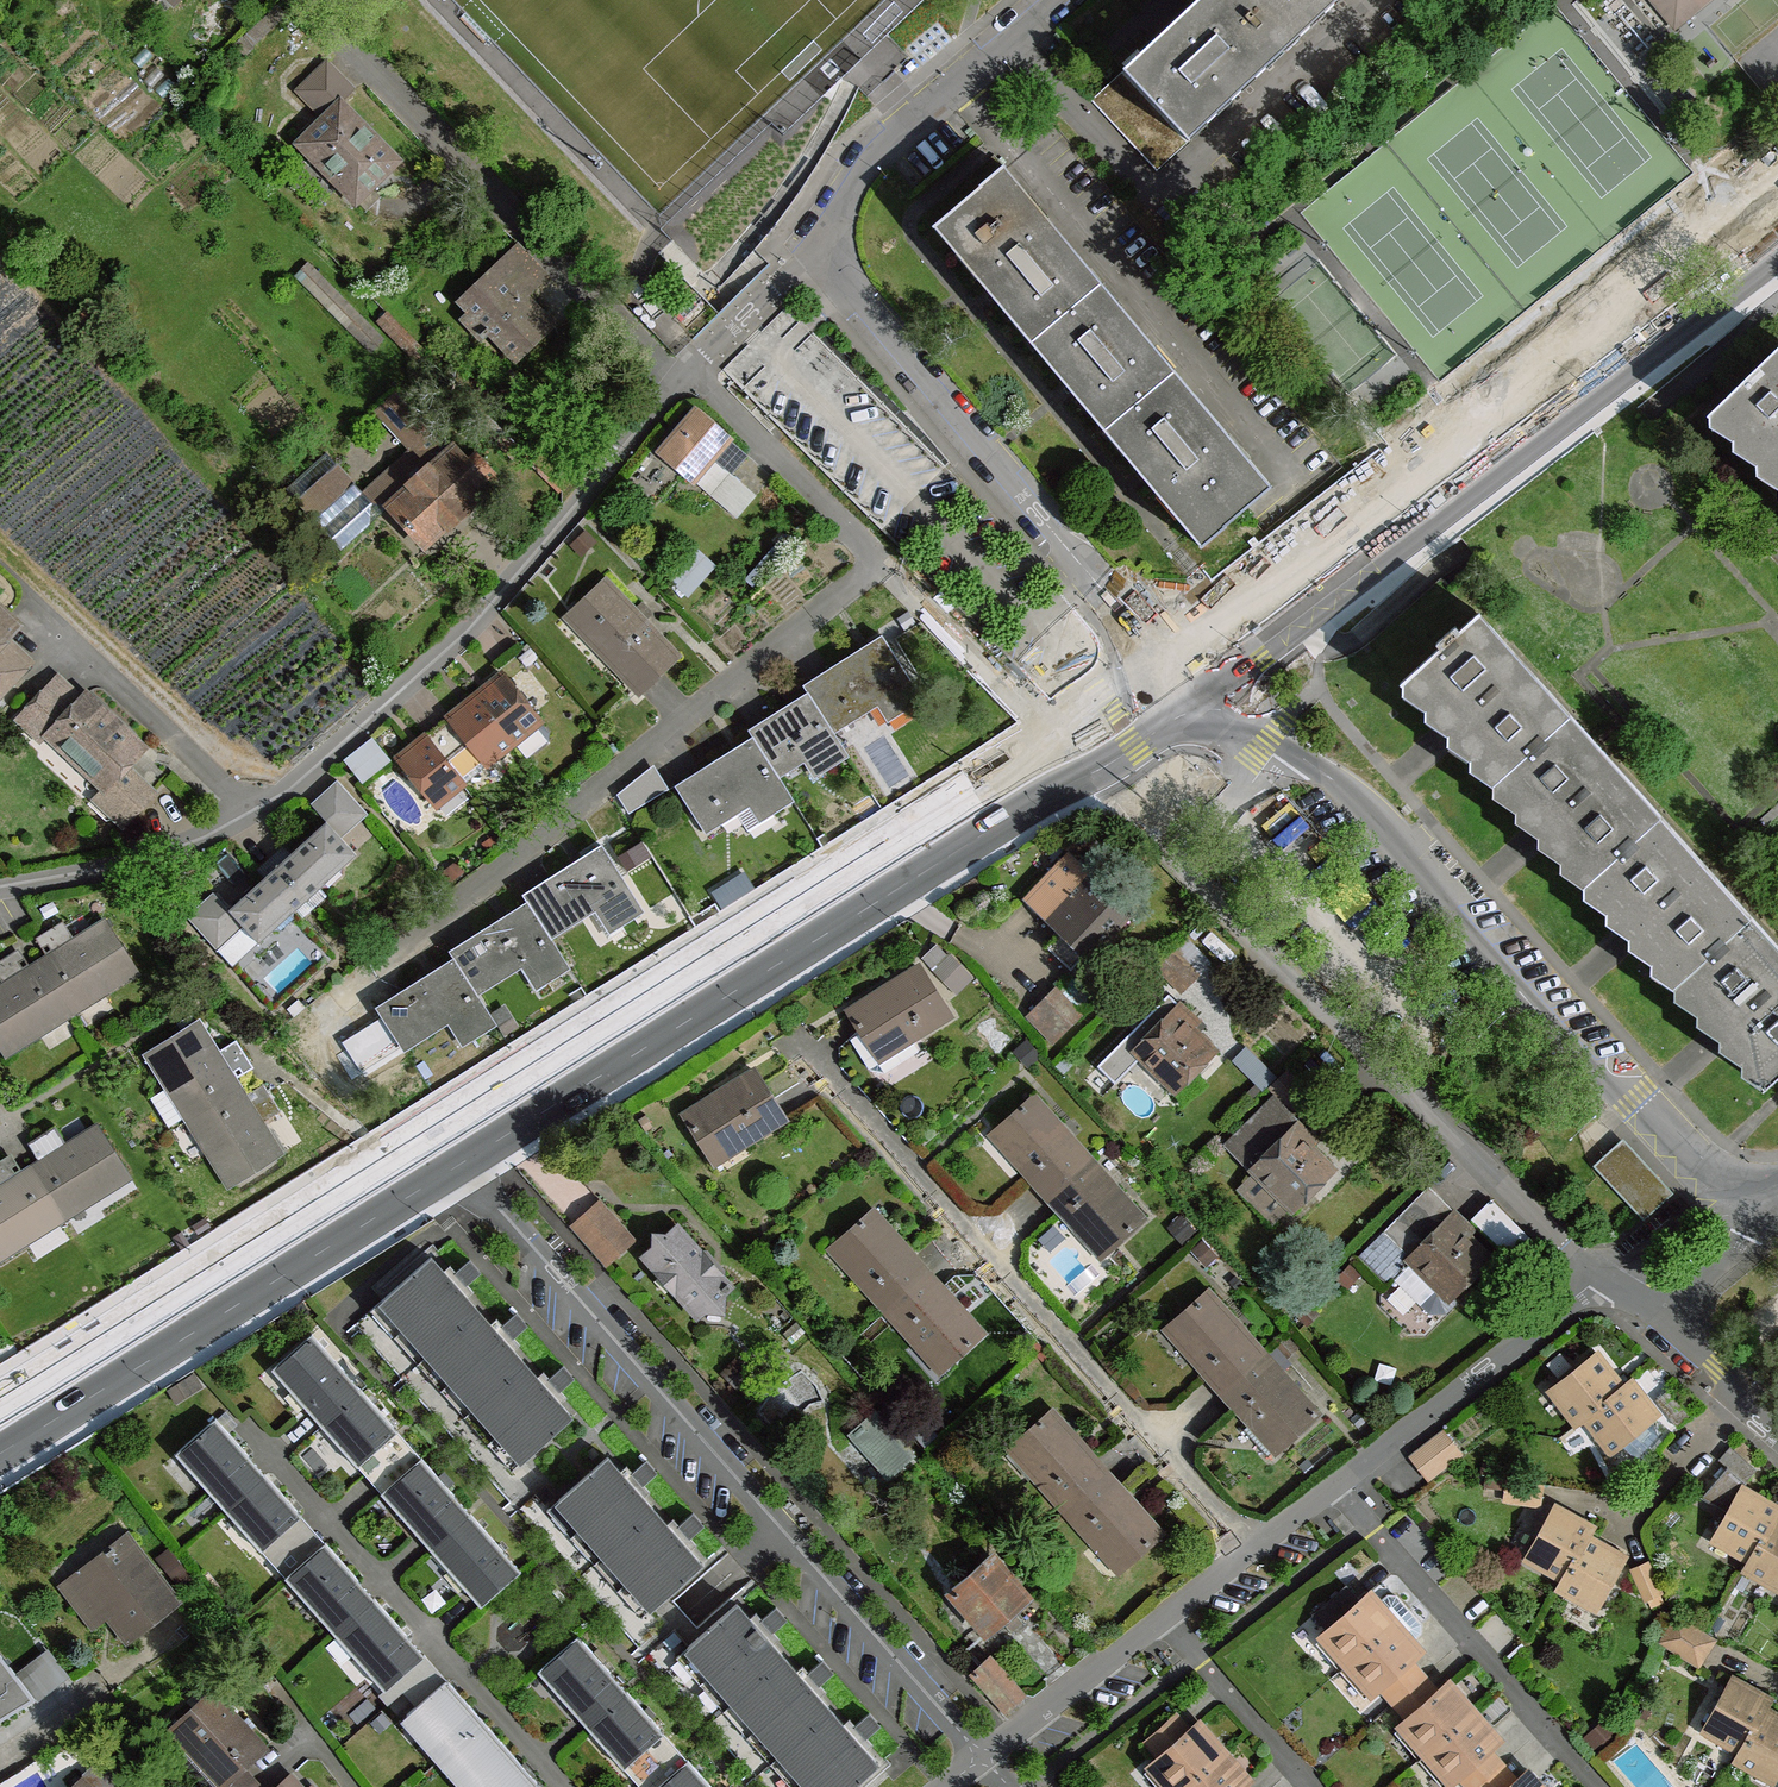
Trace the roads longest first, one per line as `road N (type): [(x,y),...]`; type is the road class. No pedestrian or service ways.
road 1 (residential): [(693,372),(464,634),(280,796),(207,838),(150,859),(0,888)]
road 2 (tertiary): [(1196,699),(1104,767),(1042,796),(461,1165)]
road 3 (residential): [(983,1758),(461,1165)]
road 4 (tertiary): [(1777,248),(1196,699)]
road 5 (residential): [(1761,1219),(1678,1142),(1363,803),(1322,771),(1255,764)]
road 6 (residential): [(1255,764),(1221,851),(1225,908),(1604,1282)]
road 7 (residential): [(800,1047),(1251,1552)]
road 8 (residential): [(820,248),(882,333),(1196,699)]
road 9 (tertiary): [(461,1165),(0,1454)]
road 10 (residential): [(1251,1552),(1604,1282)]
road 11 (residential): [(951,635),(693,372)]
road 12 (residential): [(820,248),(865,166),(1052,0)]
road 13 (residential): [(983,1758),(1251,1552)]
road 14 (residential): [(820,248),(693,372)]
road 15 (residential): [(1777,1432),(1665,1313)]
road 16 (residential): [(1665,1313),(1761,1219)]

